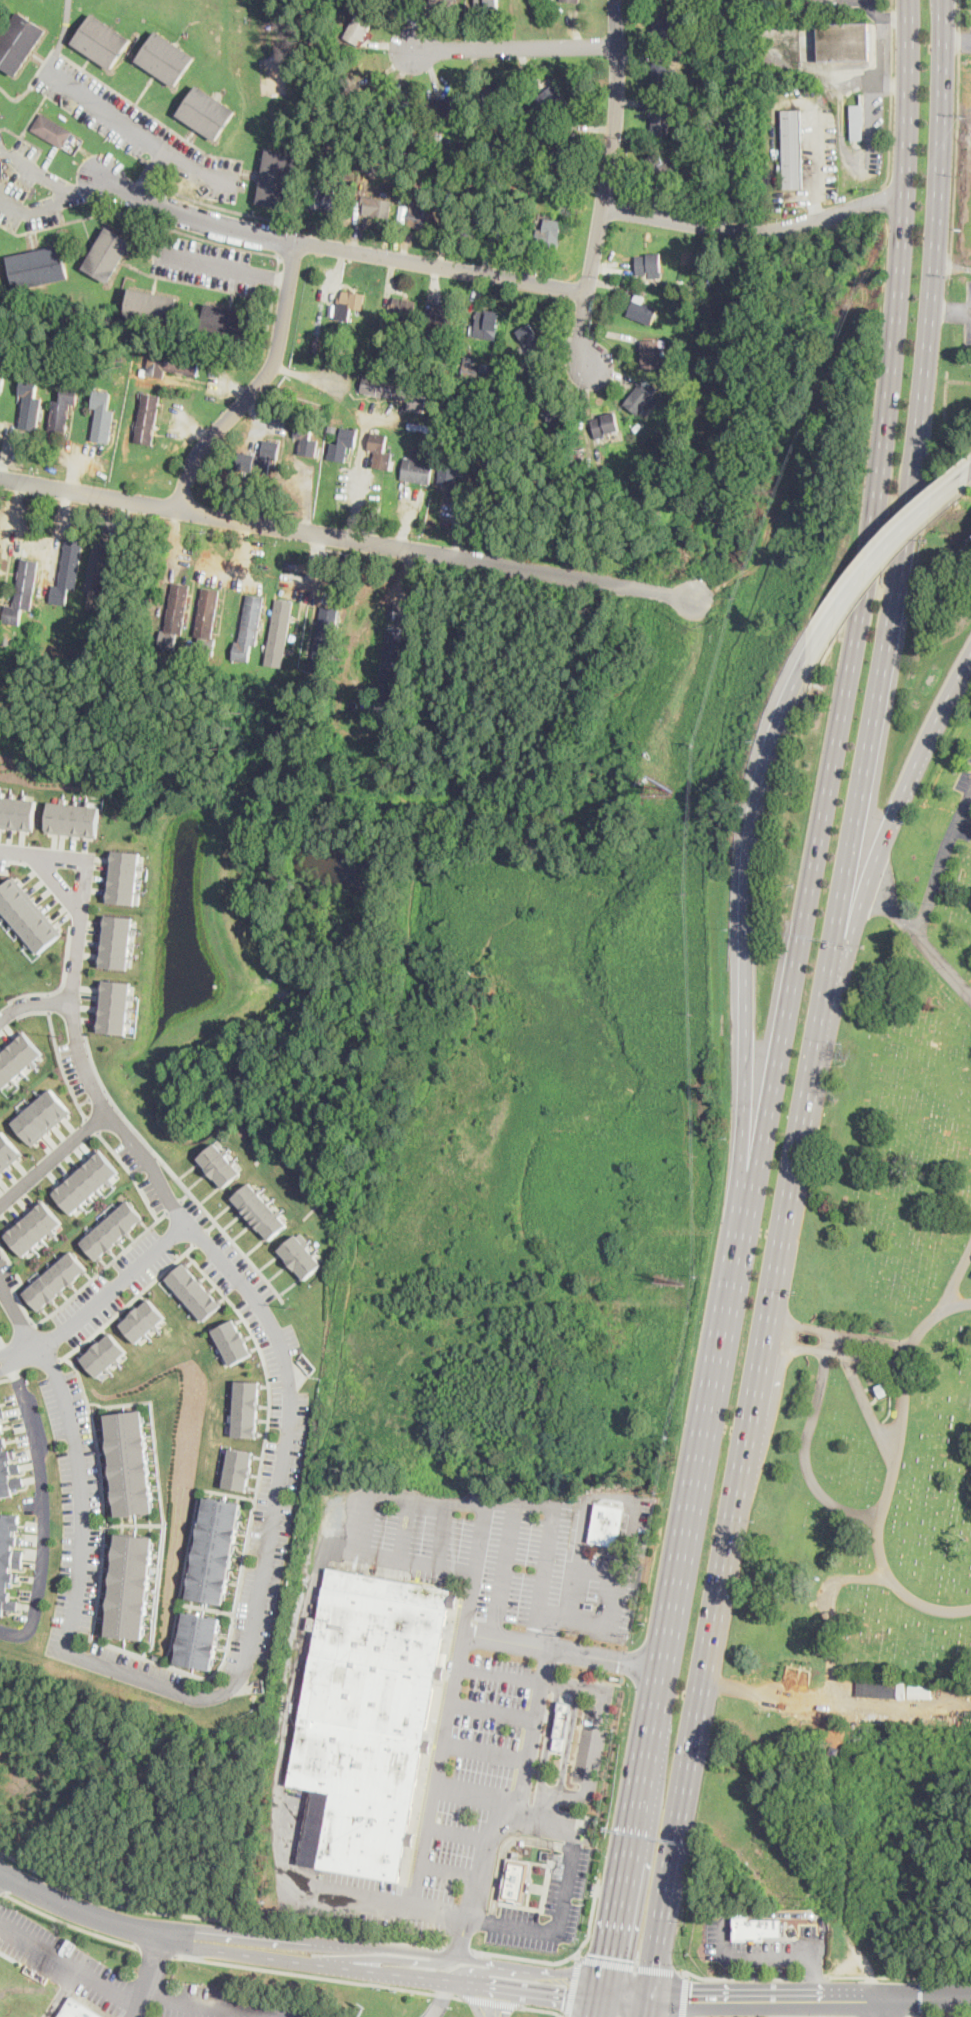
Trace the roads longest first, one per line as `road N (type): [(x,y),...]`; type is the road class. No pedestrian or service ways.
road 1 (primary): [(910,0),(906,196),(889,414),(737,1281)]
road 2 (primary): [(817,1037),(924,396),(943,0)]
road 3 (primary): [(653,1998),(817,1037)]
road 4 (residential): [(0,478),(695,597)]
road 5 (residential): [(191,1222),(270,1320),(290,1387),(245,1667),(236,1684),(198,1697),(63,1649)]
road 6 (secondary): [(813,652),(774,738),(750,846),(737,1281)]
road 7 (residential): [(587,292),(225,225),(156,204),(105,177)]
road 8 (residential): [(0,849),(33,853),(82,913),(73,1002),(80,1052),(109,1112),(191,1222)]
road 9 (primary): [(737,1281),(657,1702)]
road 10 (secondary): [(817,1037),(891,825),(970,657)]
road 11 (residential): [(617,0),(617,102),(582,328),(589,366)]
road 12 (residential): [(601,1992),(577,1972),(310,1941),(277,1947)]
road 13 (residential): [(277,1947),(310,1961),(526,1992),(601,1992)]
road 14 (residential): [(42,1343),(79,1475),(79,1577),(63,1649)]
road 15 (residential): [(906,196),(751,231),(603,208)]
road 16 (residential): [(297,241),(276,357),(196,459),(182,509)]
road 17 (primary): [(657,1702),(601,1992)]
road 18 (residential): [(0,1871),(110,1921),(277,1947)]
road 19 (secondary): [(970,473),(855,586),(813,652)]
road 20 (residential): [(191,1222),(62,1331),(0,1363)]
road 21 (residential): [(882,1997),(653,1998)]
road 22 (residential): [(617,45),(415,48)]
road 23 (residential): [(329,1964),(462,1957),(465,1928)]
road 24 (residential): [(109,1112),(0,1204)]

